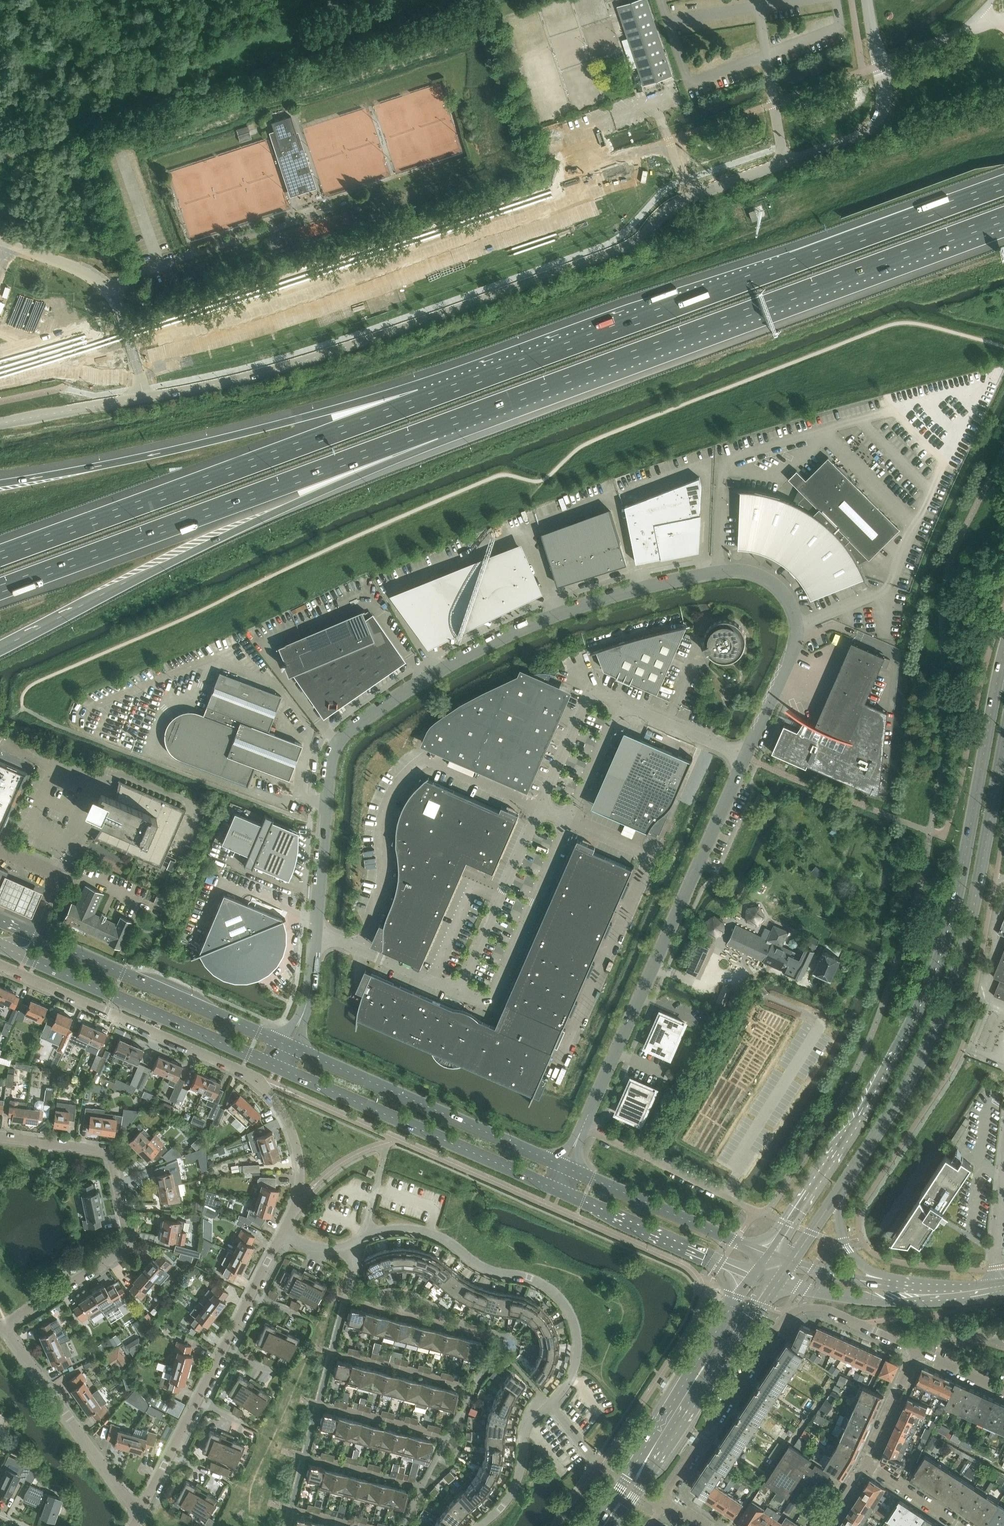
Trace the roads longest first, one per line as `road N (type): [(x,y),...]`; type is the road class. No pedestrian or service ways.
road 1 (unclassified): [(317,931),(338,741),(438,671),(546,620),(681,578),(733,570),(768,581),(791,606),(797,642),(746,758)]
road 2 (unclassified): [(143,398),(298,364),(636,243),(677,205),(866,132),(884,109),(881,65)]
road 3 (secondary): [(1003,649),(934,974),(889,1066),(765,1253)]
road 4 (motorway): [(1003,186),(423,399)]
road 5 (motorway): [(438,427),(1003,218)]
road 6 (motorway): [(0,648),(438,427)]
road 7 (secondary): [(846,1181),(914,1075),(948,999),(1003,746)]
road 8 (motorway): [(0,589),(438,427)]
road 9 (residential): [(282,1235),(298,1199),(300,1163),(286,1118),(265,1088),(0,965)]
road 10 (motorway): [(423,399),(0,556)]
road 11 (motorway): [(423,399),(331,410),(0,483)]
road 12 (residential): [(701,1525),(665,1503),(669,1490),(788,1315),(832,1310),(918,1351)]
road 13 (unclassified): [(584,1126),(746,758)]
road 14 (residential): [(0,1138),(107,1152),(129,1243),(5,1325)]
road 15 (residential): [(550,1405),(572,1376),(579,1348),(558,1295),(533,1279),(483,1267),(430,1234),(383,1230),(355,1242)]
road 16 (unclassified): [(542,805),(425,757),(402,777),(388,810),(385,889),(362,949)]
road 17 (residential): [(140,1512),(282,1235)]
road 18 (secondary): [(278,1068),(556,1189)]
road 19 (secondary): [(565,1167),(287,1046)]
road 20 (secondary): [(10,950),(278,1068)]
road 21 (residential): [(355,1242),(357,1261),(288,1525)]
road 22 (secondary): [(287,1046),(31,933)]
road 23 (unclassified): [(143,398),(109,293),(87,274),(0,241)]
road 24 (residential): [(140,1512),(5,1325)]
road 25 (secondary): [(765,1253),(565,1167)]
road 26 (secondary): [(556,1189),(751,1276)]
road 27 (unclassified): [(488,1004),(571,816)]
road 28 (unclassified): [(542,805),(460,991)]
road 29 (residential): [(760,1213),(584,1126)]
road 30 (unclassified): [(619,704),(589,692),(542,805)]
road 31 (unclassified): [(0,424),(143,398)]
road 32 (residential): [(482,1525),(511,1494),(527,1426),(550,1405)]
road 33 (unclassified): [(746,758),(619,704)]
road 34 (secondary): [(899,1291),(848,1248),(839,1205),(846,1181)]
road 35 (unclassified): [(31,933),(57,874),(0,849)]
road 36 (residential): [(918,1351),(865,1464)]
road 37 (secondary): [(779,1281),(872,1300),(899,1291)]
road 38 (residential): [(646,1462),(600,1464),(550,1405)]
road 39 (unclassified): [(571,816),(619,704)]

